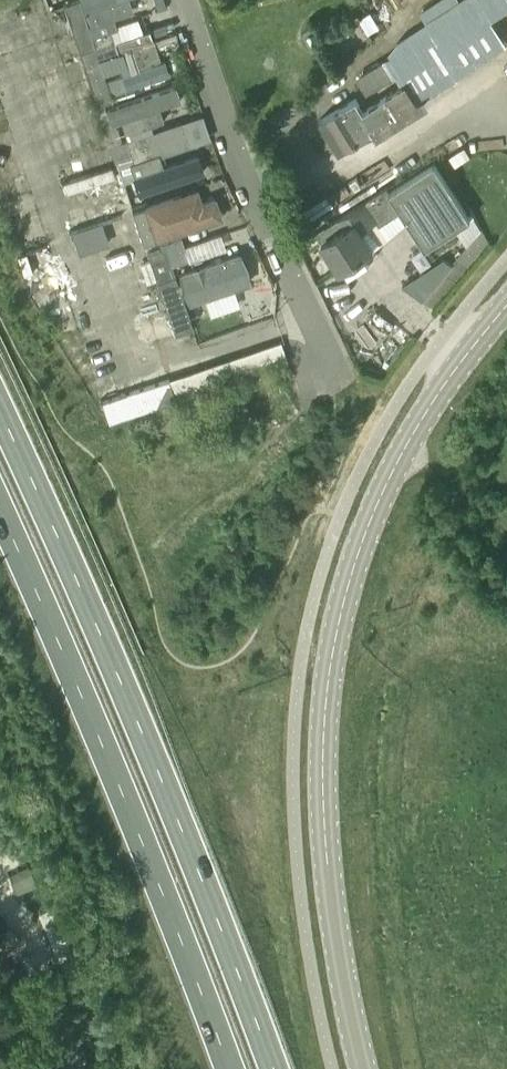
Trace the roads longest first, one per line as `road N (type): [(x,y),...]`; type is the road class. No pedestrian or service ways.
road 1 (tertiary): [(363,1068),(325,852),(320,781),(333,643),(352,562),(395,463),(446,379),(506,309)]
road 2 (trunk): [(275,1068),(147,745),(0,411)]
road 3 (trunk): [(0,504),(230,1068)]
road 4 (unclassified): [(333,367),(239,158),(182,0)]

